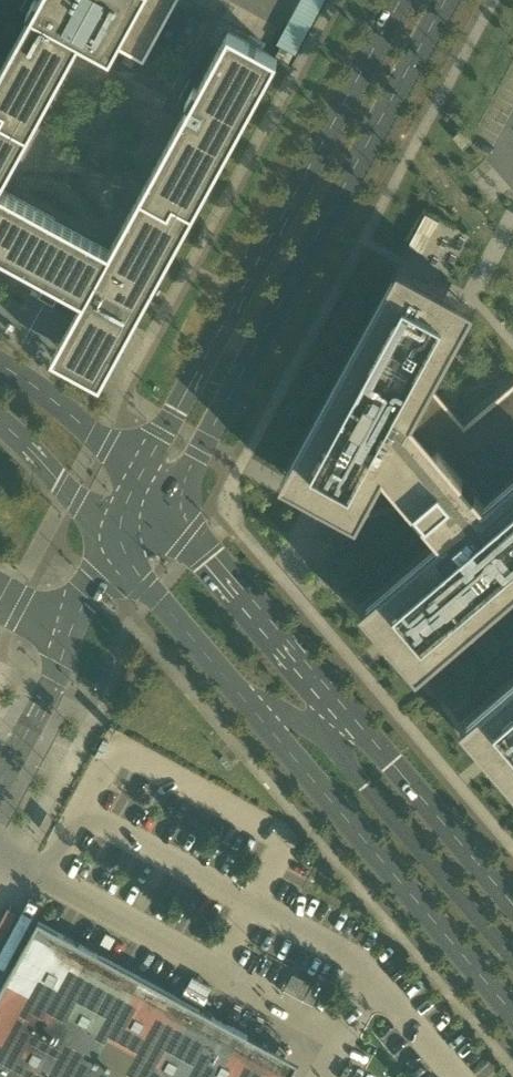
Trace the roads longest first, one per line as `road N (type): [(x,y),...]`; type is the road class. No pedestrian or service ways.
road 1 (tertiary): [(131,569),(512,1013)]
road 2 (tertiary): [(185,503),(200,456),(449,0)]
road 3 (tertiary): [(400,0),(143,477)]
road 4 (tertiary): [(512,910),(212,561),(185,503)]
road 5 (unclassified): [(143,477),(52,395),(0,366)]
road 6 (unclassified): [(0,777),(53,681),(70,627)]
road 7 (unclassified): [(0,427),(76,498),(120,526)]

